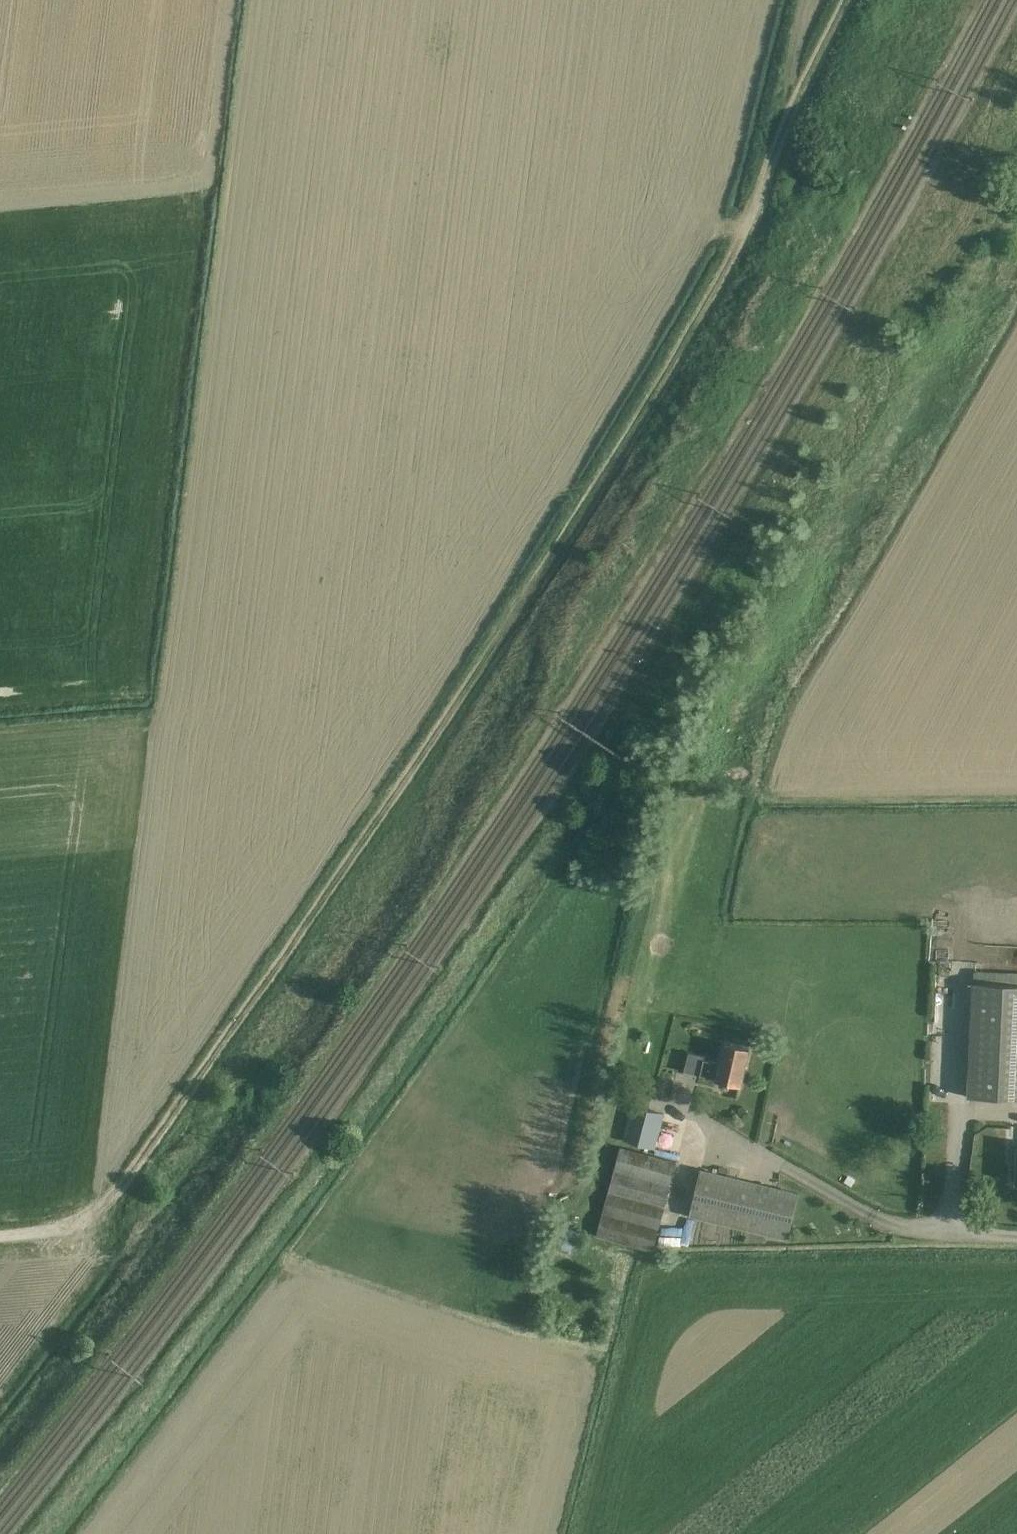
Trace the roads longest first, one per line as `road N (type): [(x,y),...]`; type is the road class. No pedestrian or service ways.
road 1 (track): [(34,1231),(88,1217),(116,1194),(435,735),(714,284),(850,0)]

